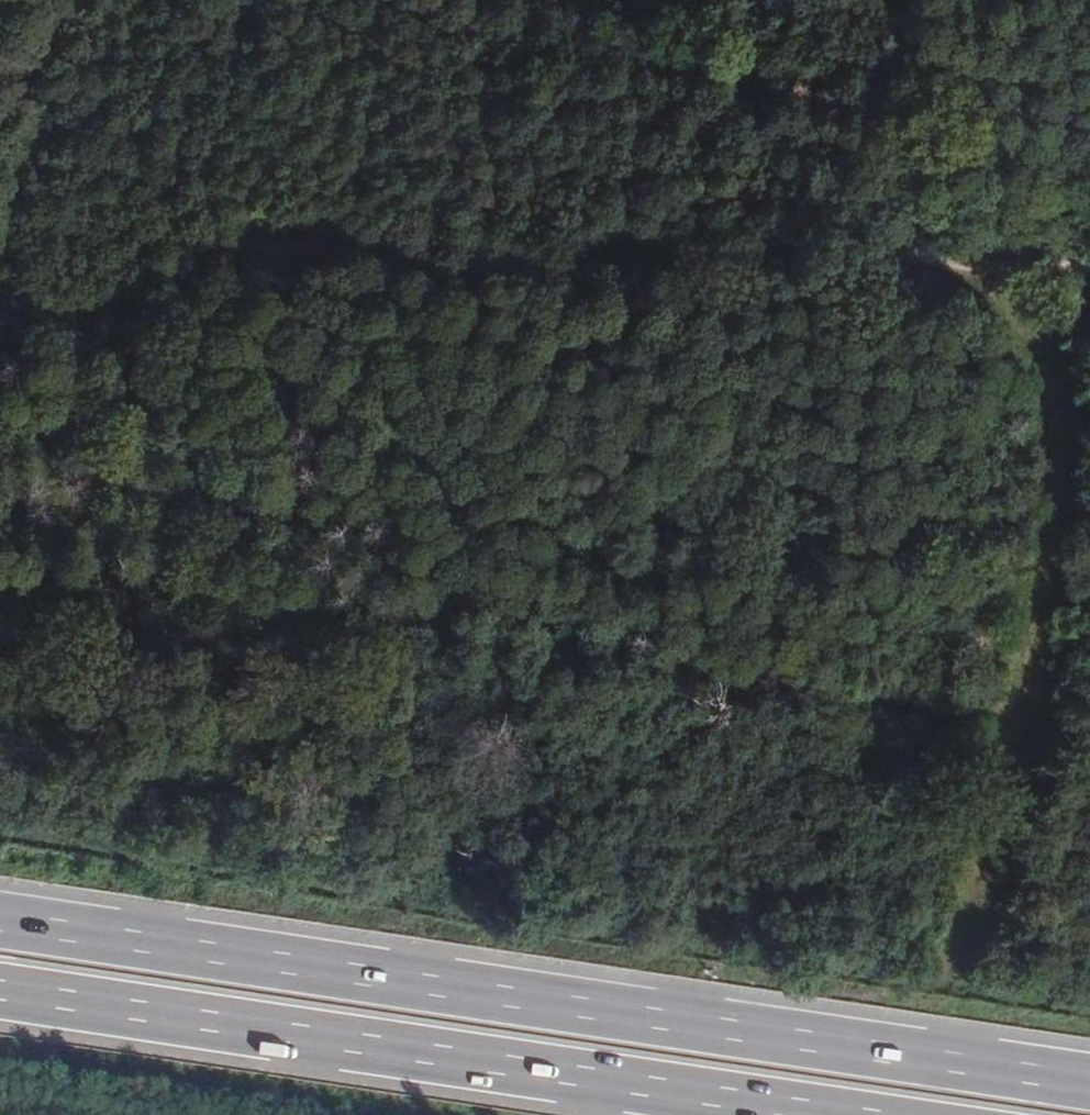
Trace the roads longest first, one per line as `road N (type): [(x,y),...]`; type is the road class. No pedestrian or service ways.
road 1 (track): [(1089,266),(998,273),(807,251),(622,255),(469,273),(333,246),(256,249),(198,261),(19,345),(0,364)]
road 2 (trunk): [(1089,1074),(0,912)]
road 3 (trunk): [(0,993),(811,1114)]
road 4 (track): [(935,982),(973,909),(1017,714),(1061,444),(998,273)]
road 5 (track): [(0,166),(26,80),(27,0)]

